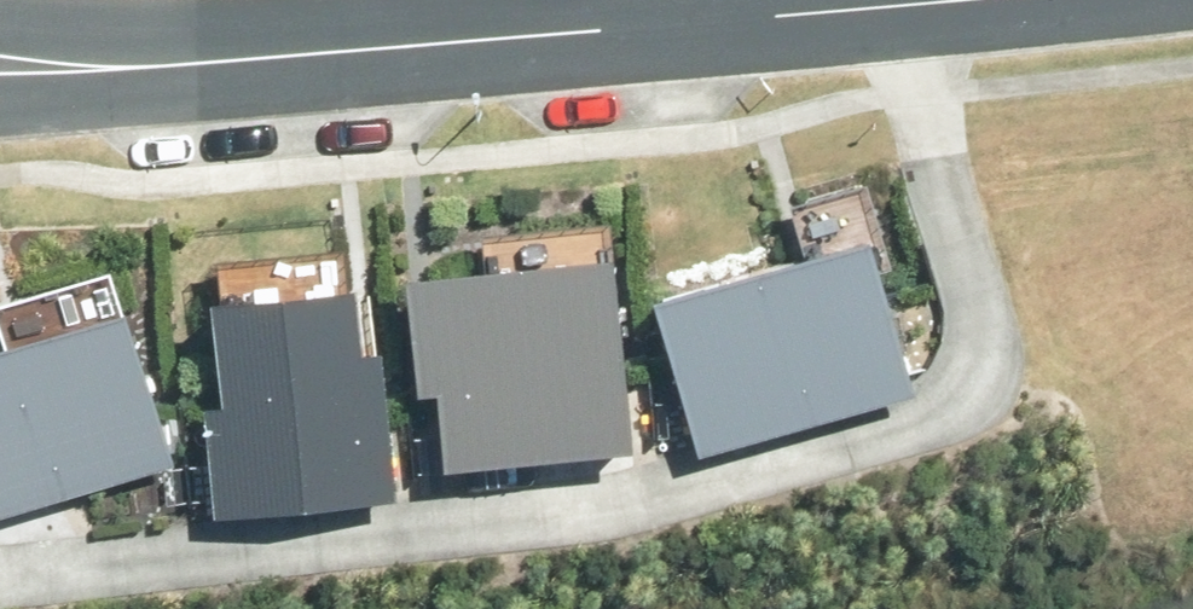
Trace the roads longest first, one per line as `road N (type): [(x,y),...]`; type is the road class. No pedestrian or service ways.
road 1 (residential): [(0,575),(656,494),(920,422),(959,391),(981,335),(910,0)]
road 2 (residential): [(749,11),(230,62)]
road 3 (residential): [(0,23),(230,62)]
road 4 (residential): [(230,62),(0,95)]
road 5 (residential): [(872,0),(749,11)]

